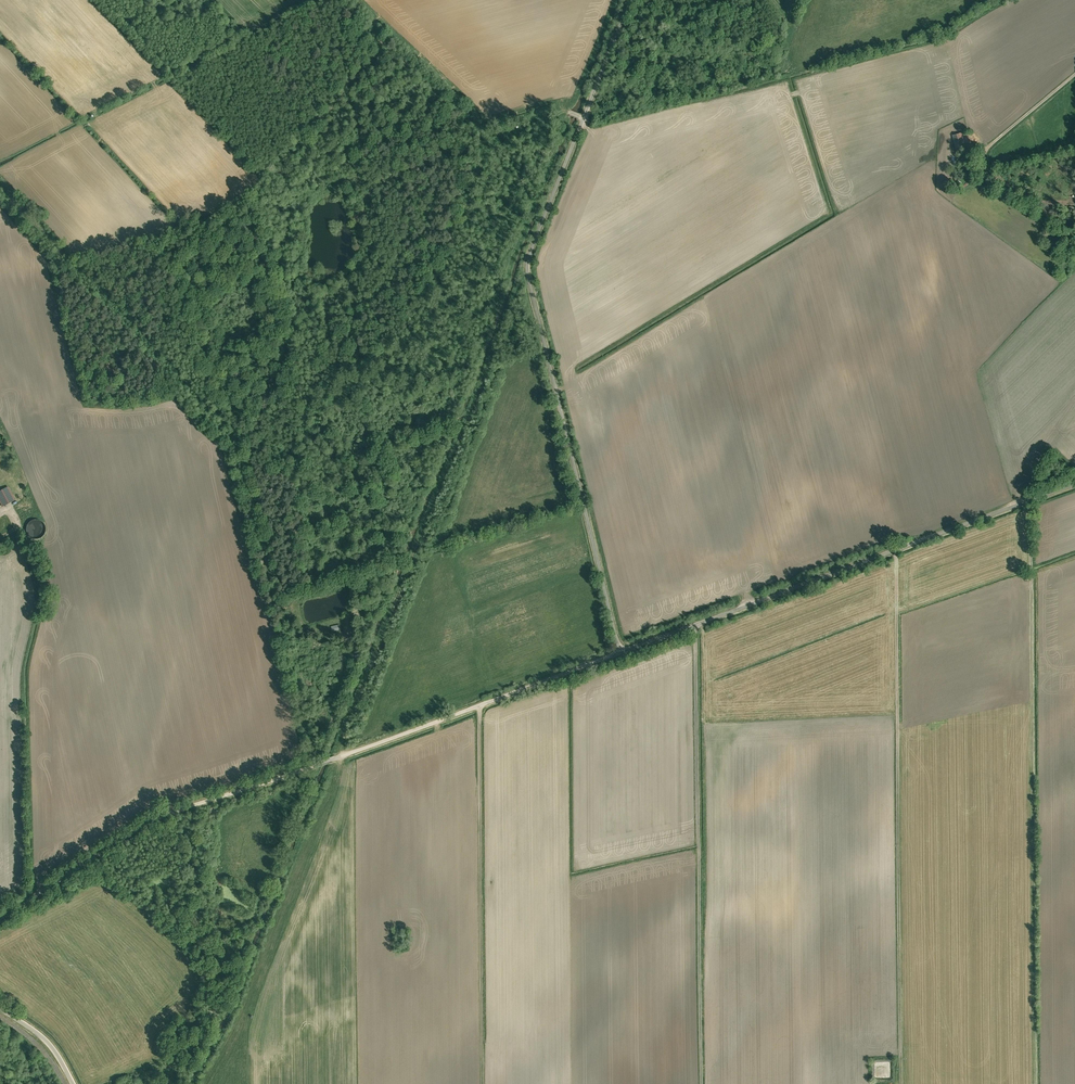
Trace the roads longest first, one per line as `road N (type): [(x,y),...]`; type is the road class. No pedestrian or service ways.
road 1 (unclassified): [(621,653),(527,262),(631,0)]
road 2 (track): [(0,920),(150,821),(621,653)]
road 3 (track): [(1031,500),(1036,1083)]
road 4 (track): [(897,550),(901,1083)]
road 5 (unclassified): [(621,653),(1074,484)]
road 6 (track): [(694,626),(703,1083)]
road 7 (track): [(480,706),(483,1058)]
road 8 (track): [(1074,75),(940,187)]
road 9 (track): [(312,766),(356,661),(355,642)]

